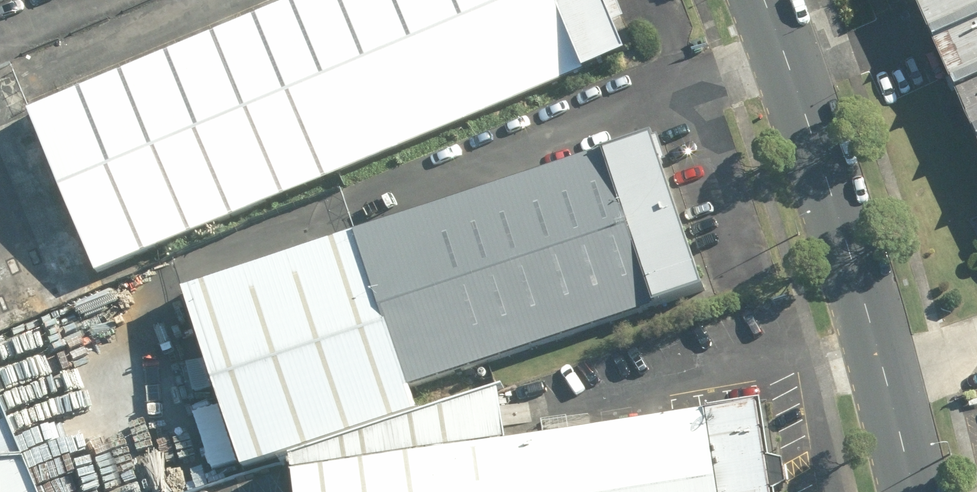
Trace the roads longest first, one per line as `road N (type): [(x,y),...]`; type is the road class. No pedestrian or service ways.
road 1 (tertiary): [(916,491),(842,226),(764,0)]

